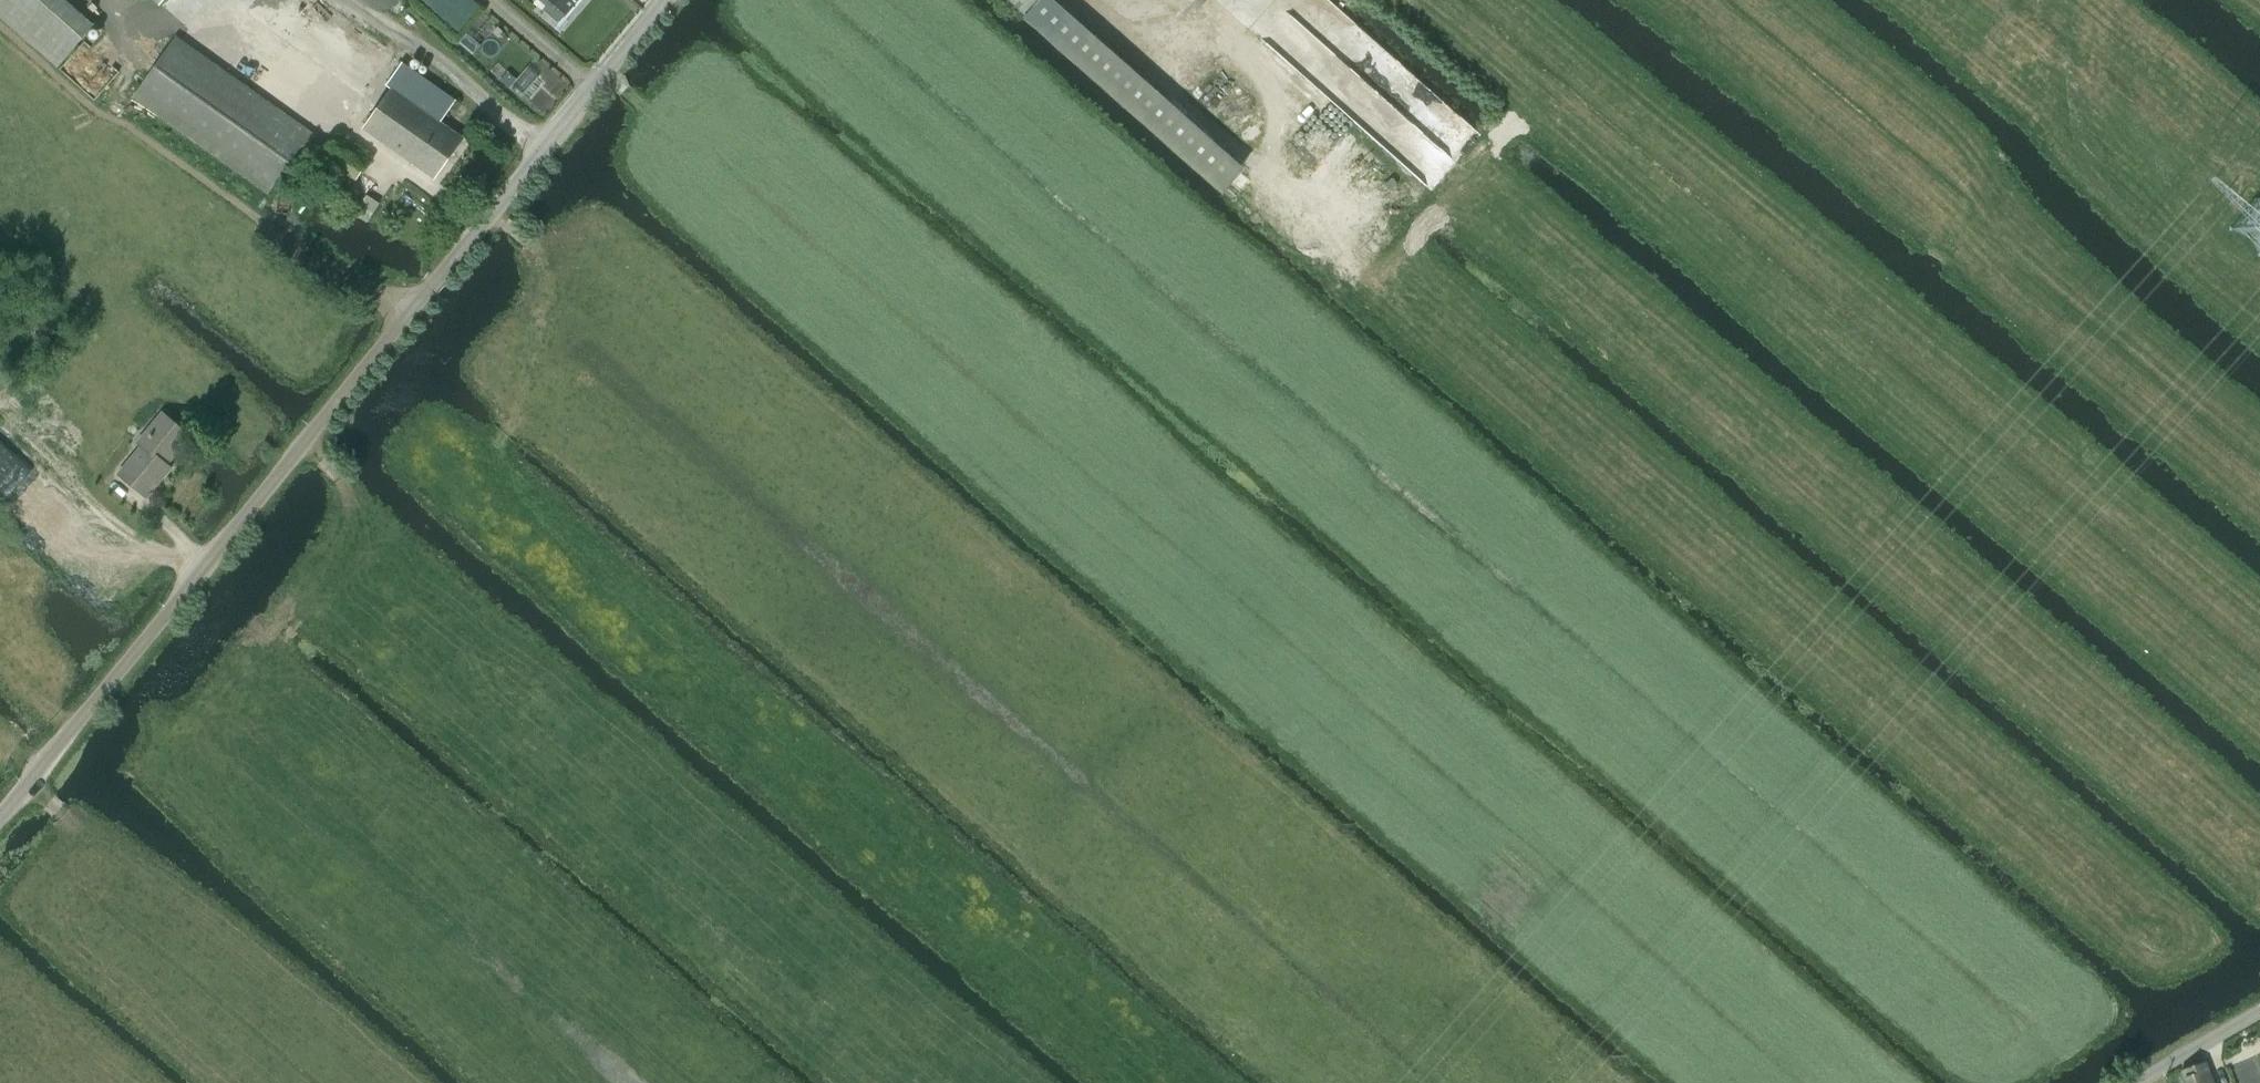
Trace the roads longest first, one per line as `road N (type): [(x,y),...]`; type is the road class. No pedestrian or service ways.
road 1 (unclassified): [(669,0),(0,815)]
road 2 (track): [(641,581),(492,447),(557,272),(490,214)]
road 3 (unclassified): [(2137,1082),(2259,1008)]

